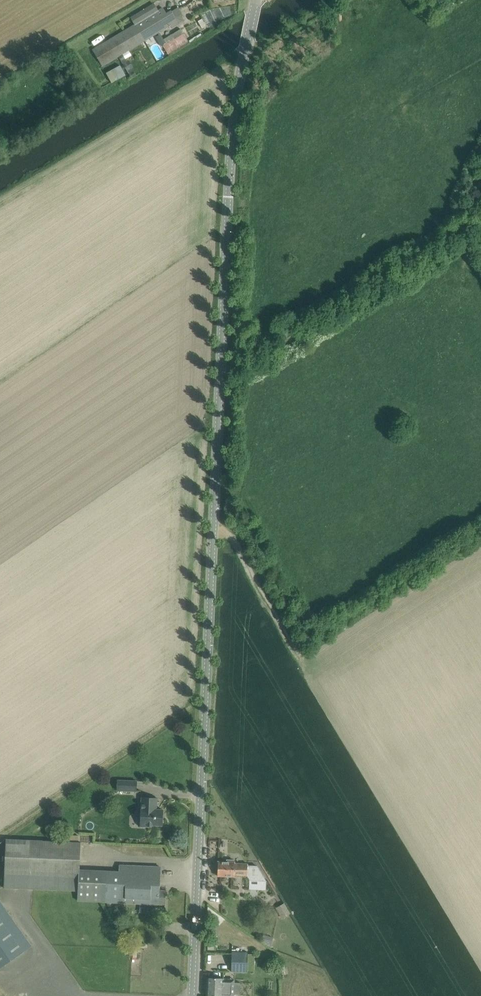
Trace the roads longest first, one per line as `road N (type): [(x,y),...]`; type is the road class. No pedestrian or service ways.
road 1 (tertiary): [(194,995),(231,152),(258,0)]

